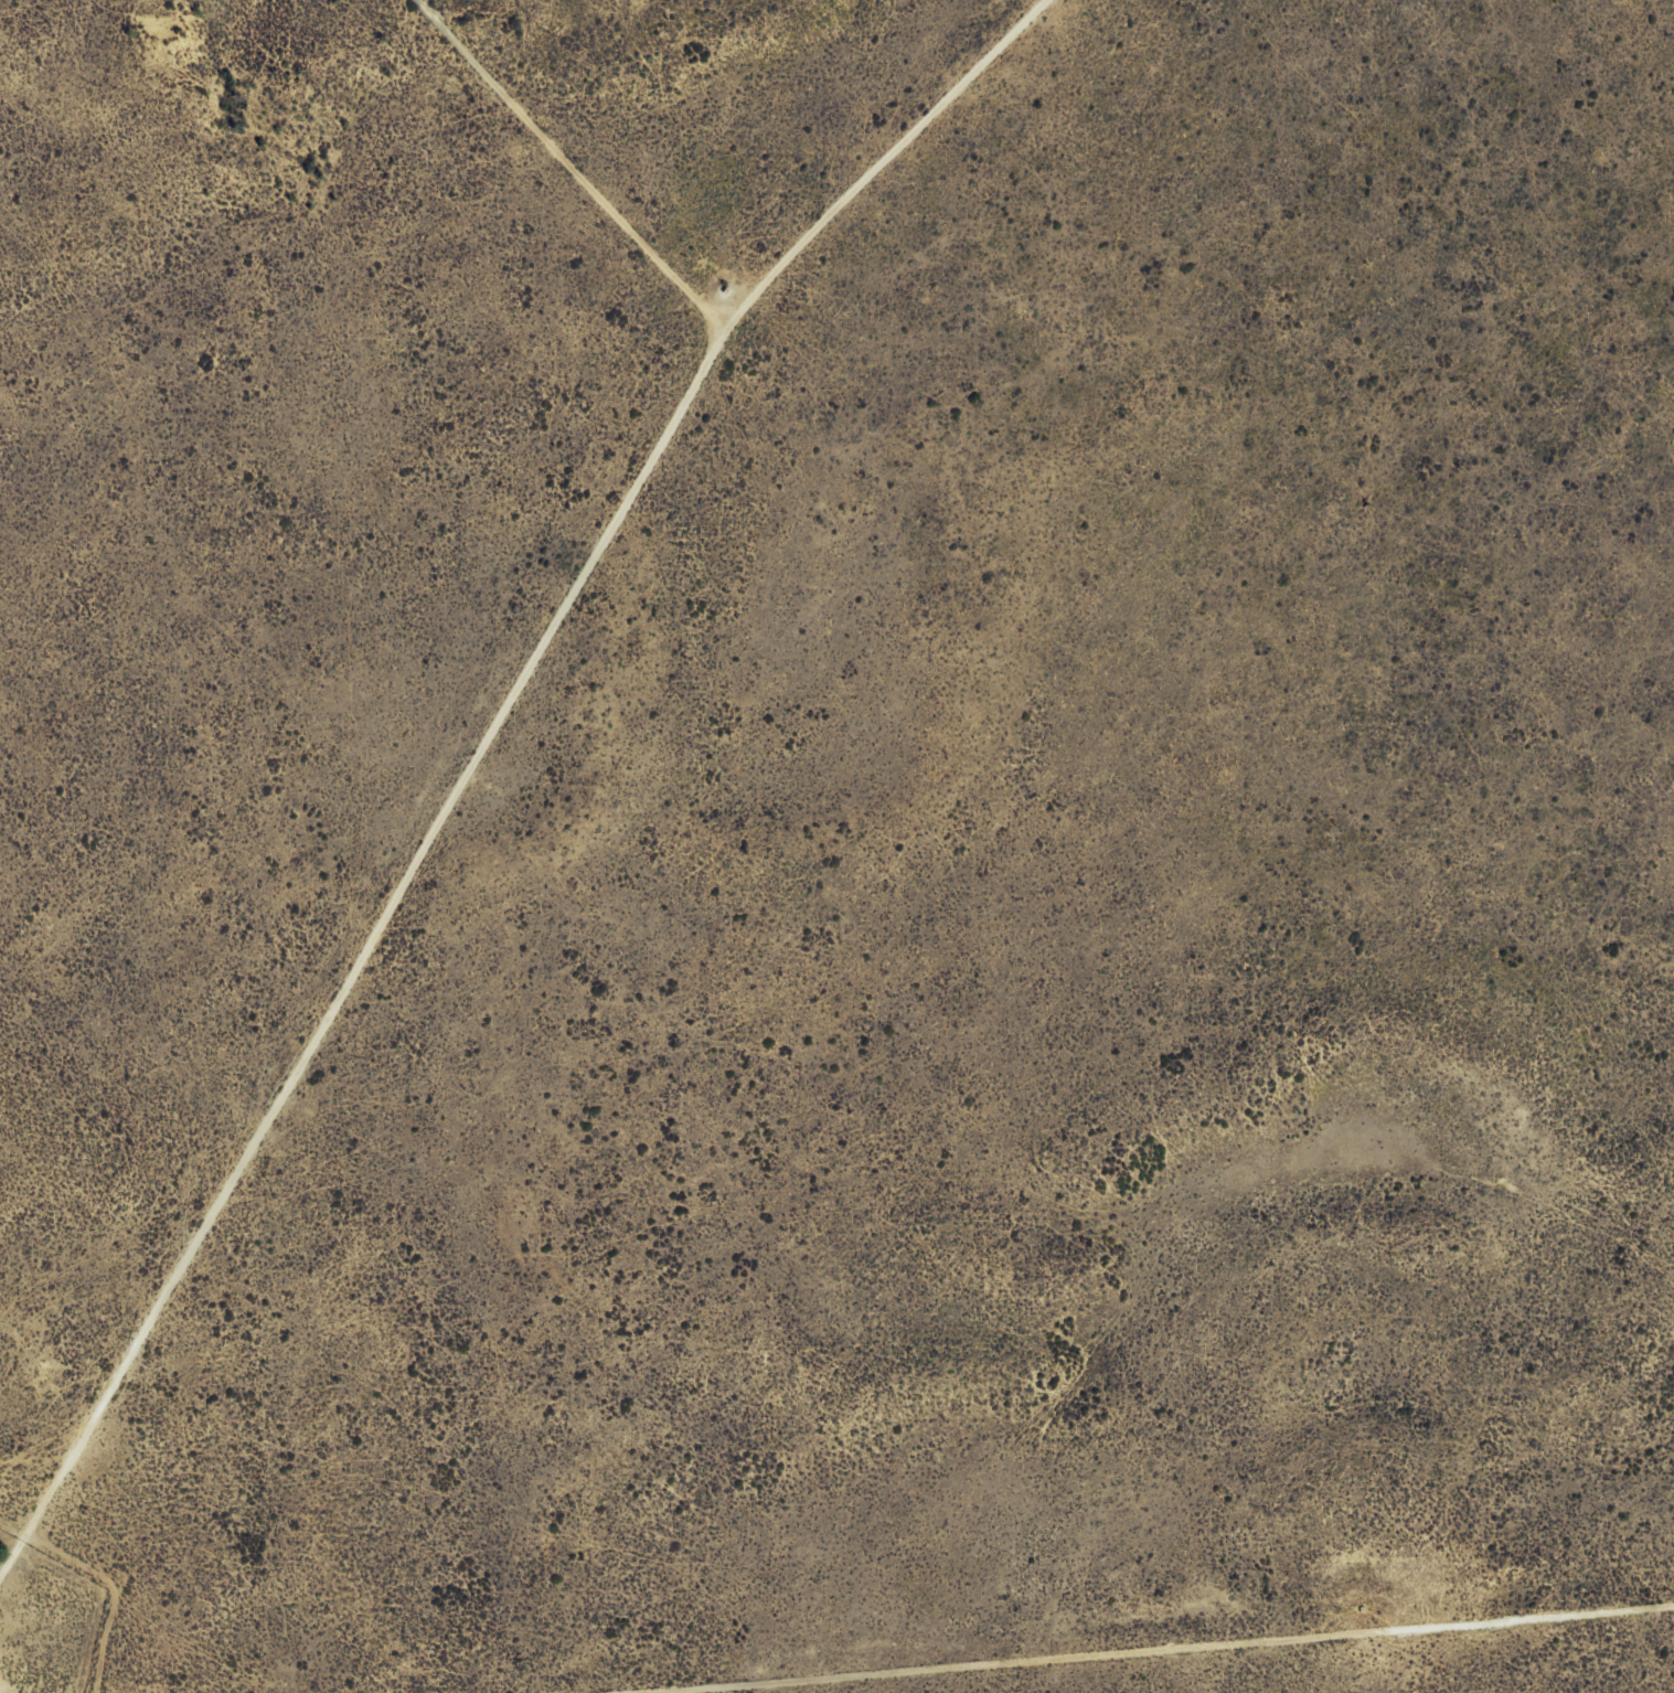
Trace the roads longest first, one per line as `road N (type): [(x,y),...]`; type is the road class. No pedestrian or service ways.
road 1 (residential): [(0,1627),(114,1458),(754,353),(759,313),(477,0)]
road 2 (residential): [(759,313),(810,290),(963,120),(1025,79),(1103,0)]

